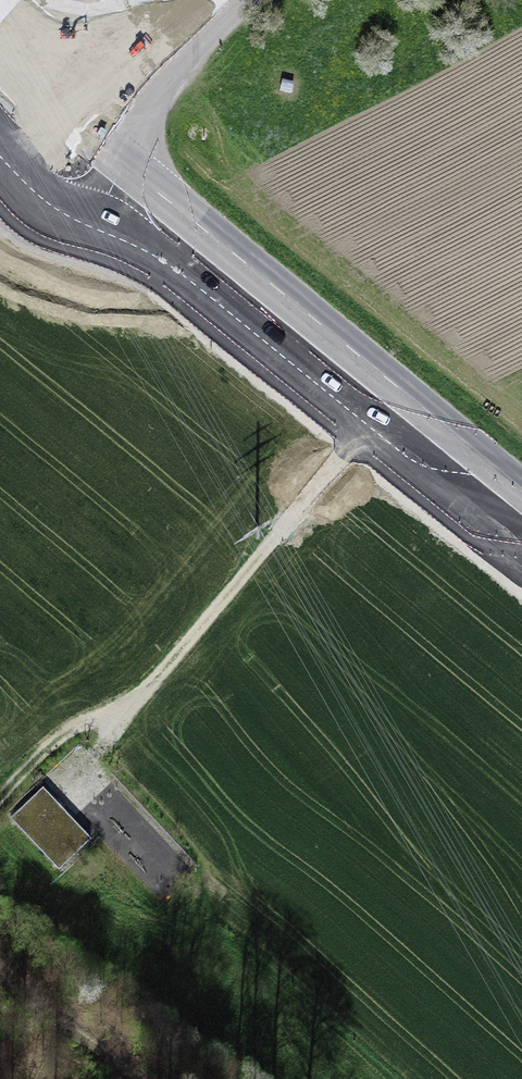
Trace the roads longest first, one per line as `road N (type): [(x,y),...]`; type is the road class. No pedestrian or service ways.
road 1 (track): [(406,382),(142,698),(70,727),(0,797)]
road 2 (secondary): [(521,479),(138,176)]
road 3 (track): [(143,1078),(0,964)]
road 4 (secondary): [(46,97),(36,131),(59,178),(90,191),(138,176)]
road 5 (unclassified): [(230,0),(156,115)]
road 6 (unclassified): [(219,0),(108,71)]

